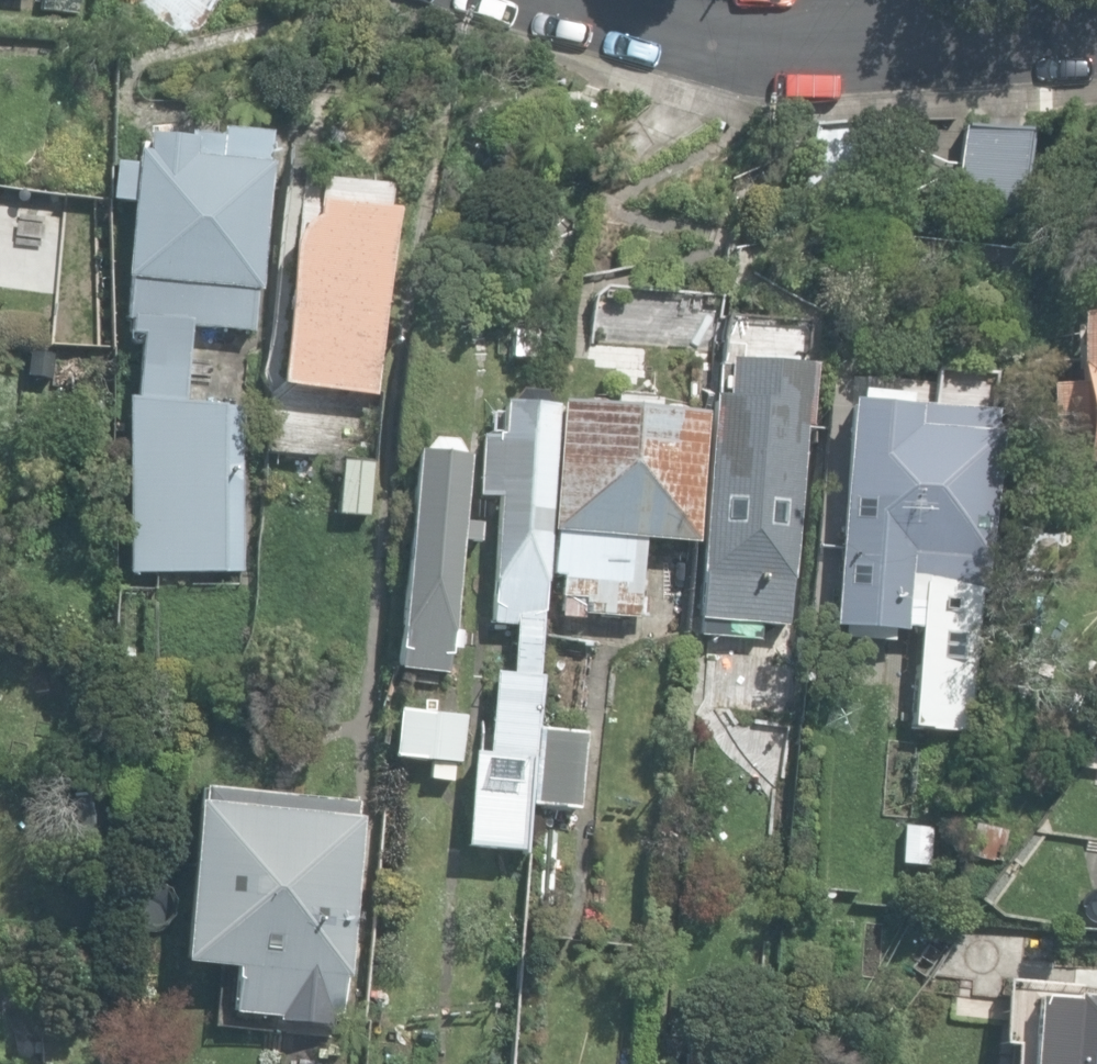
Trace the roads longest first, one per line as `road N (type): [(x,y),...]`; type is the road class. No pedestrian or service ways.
road 1 (residential): [(1096,22),(886,28),(693,17),(611,0)]

